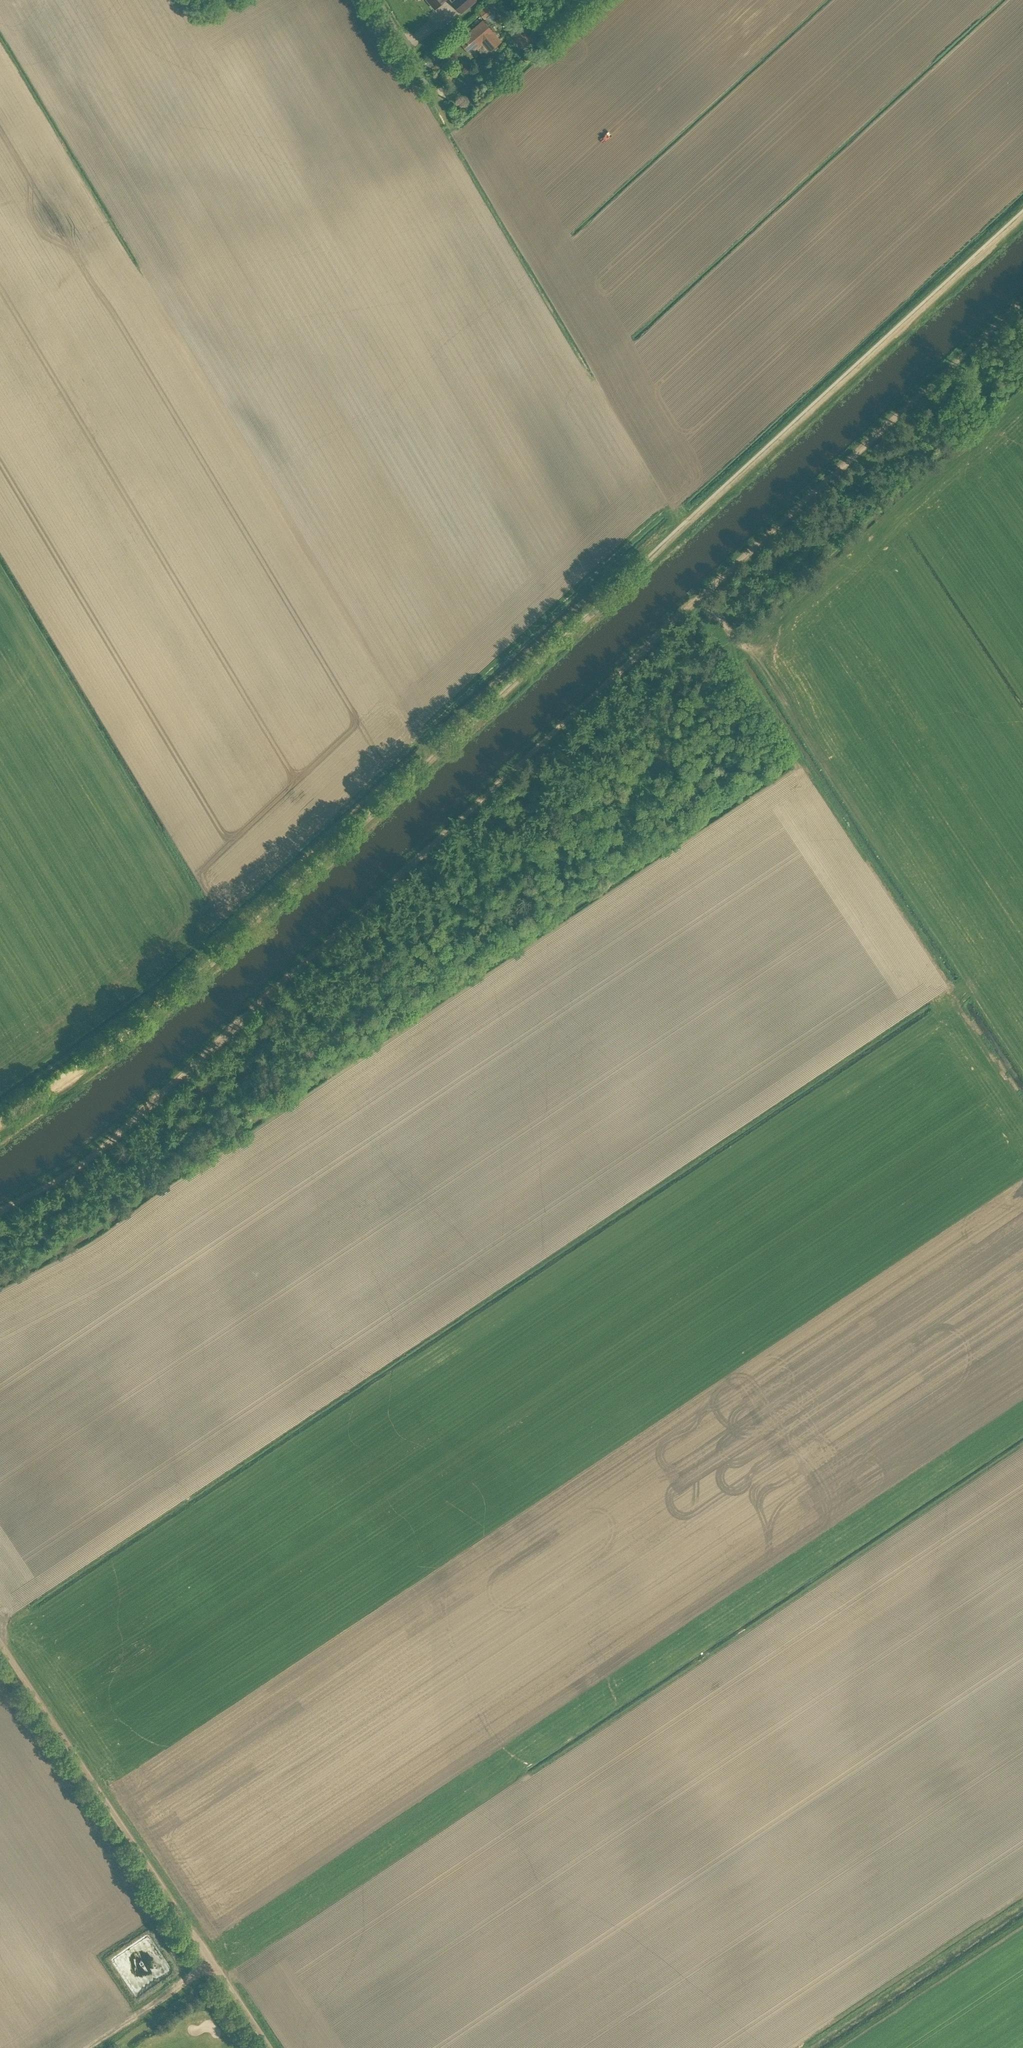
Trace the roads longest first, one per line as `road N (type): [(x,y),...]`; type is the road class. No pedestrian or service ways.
road 1 (track): [(0,1211),(66,1178),(144,1111),(349,910),(1022,296)]
road 2 (track): [(1022,221),(162,1010),(0,1132)]
road 3 (unclassified): [(270,2047),(0,1642)]

